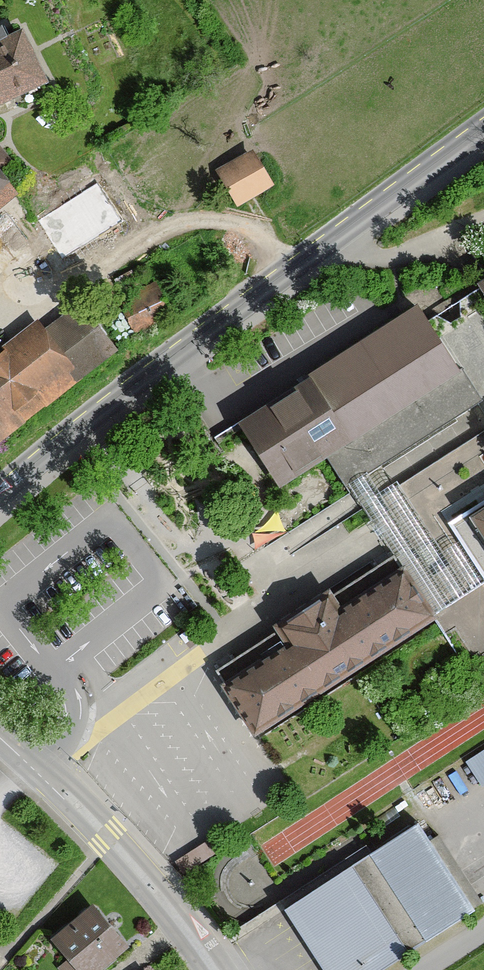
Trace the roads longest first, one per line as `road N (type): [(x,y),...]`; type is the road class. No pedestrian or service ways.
road 1 (secondary): [(0,493),(483,129)]
road 2 (track): [(0,328),(43,303),(87,293),(145,234),(175,221),(237,221),(295,267)]
road 3 (tertiary): [(212,969),(108,838),(0,739)]

